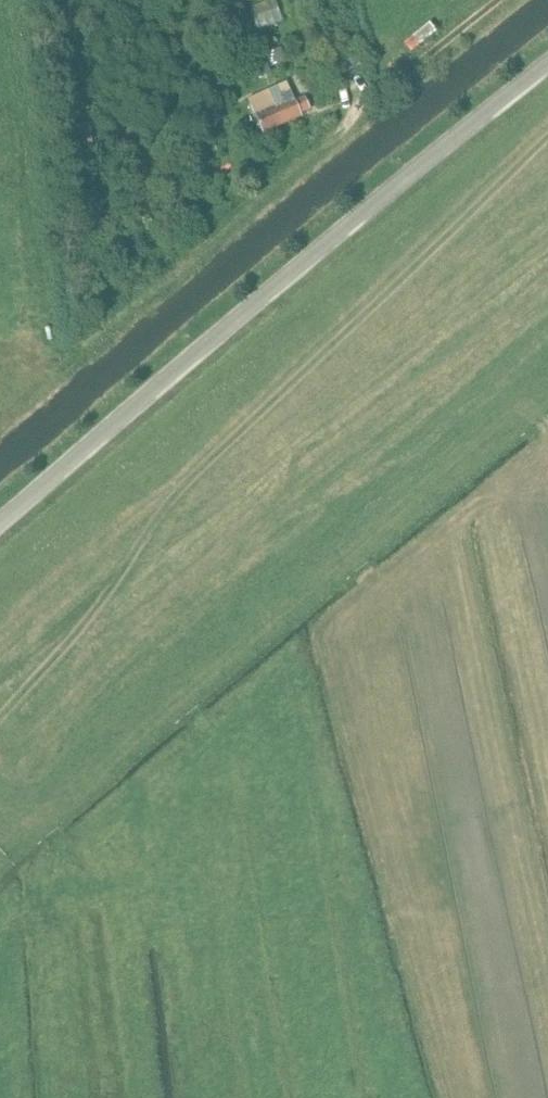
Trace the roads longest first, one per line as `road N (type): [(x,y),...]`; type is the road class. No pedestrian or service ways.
road 1 (unclassified): [(0,520),(547,65)]

